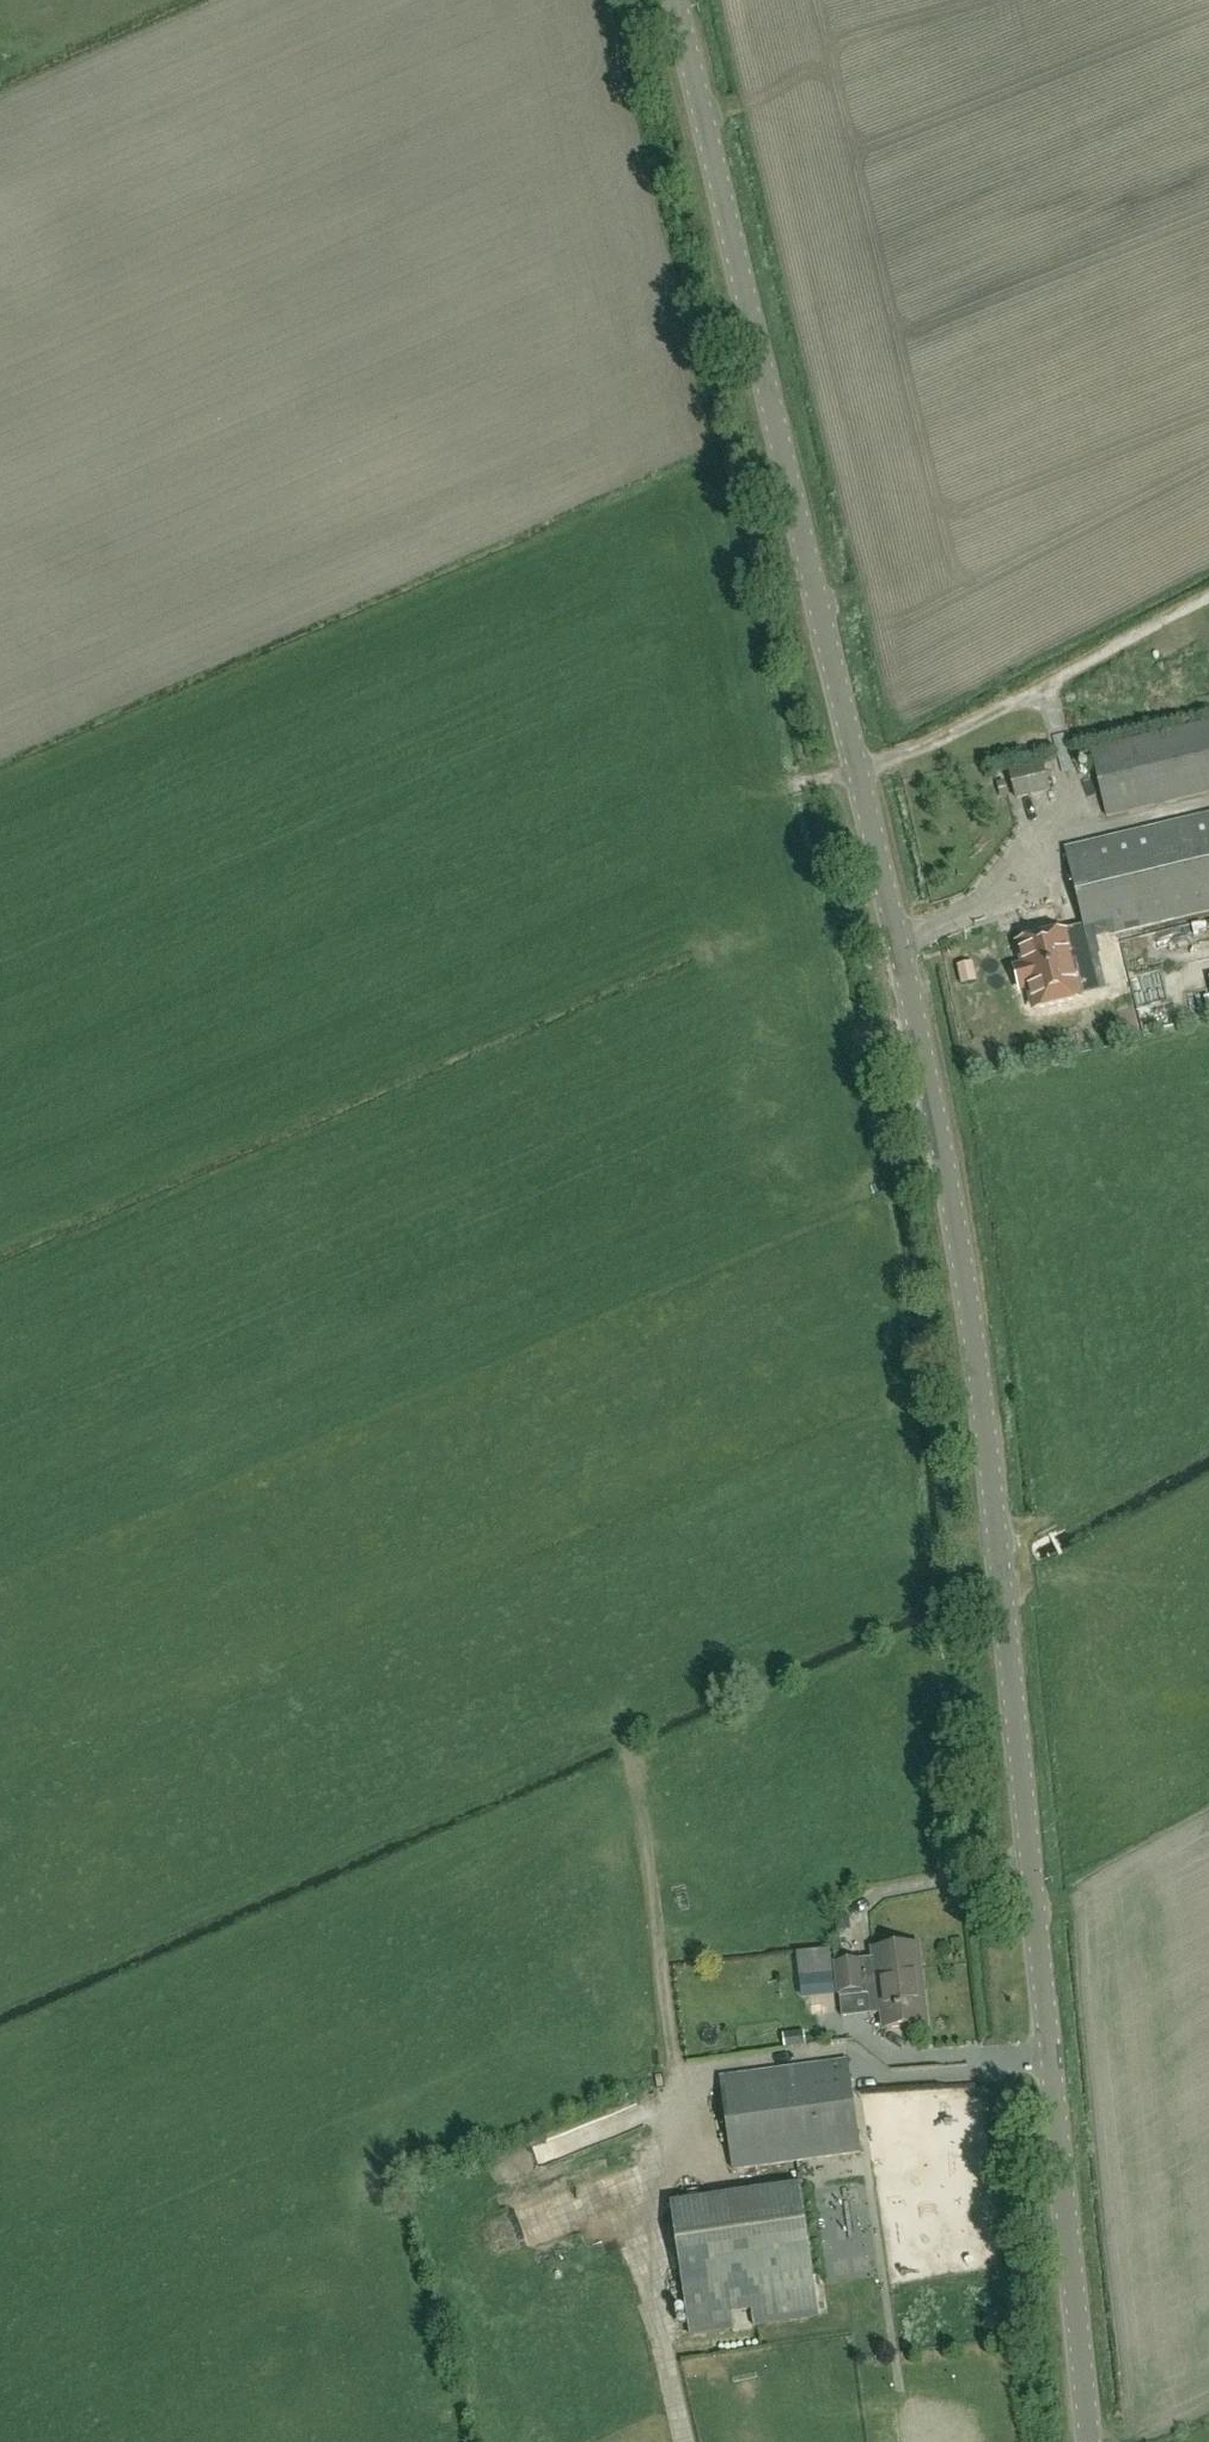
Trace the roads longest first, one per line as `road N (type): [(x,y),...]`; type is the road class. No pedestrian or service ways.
road 1 (unclassified): [(1090,2441),(993,1496),(950,1189),(675,0)]

